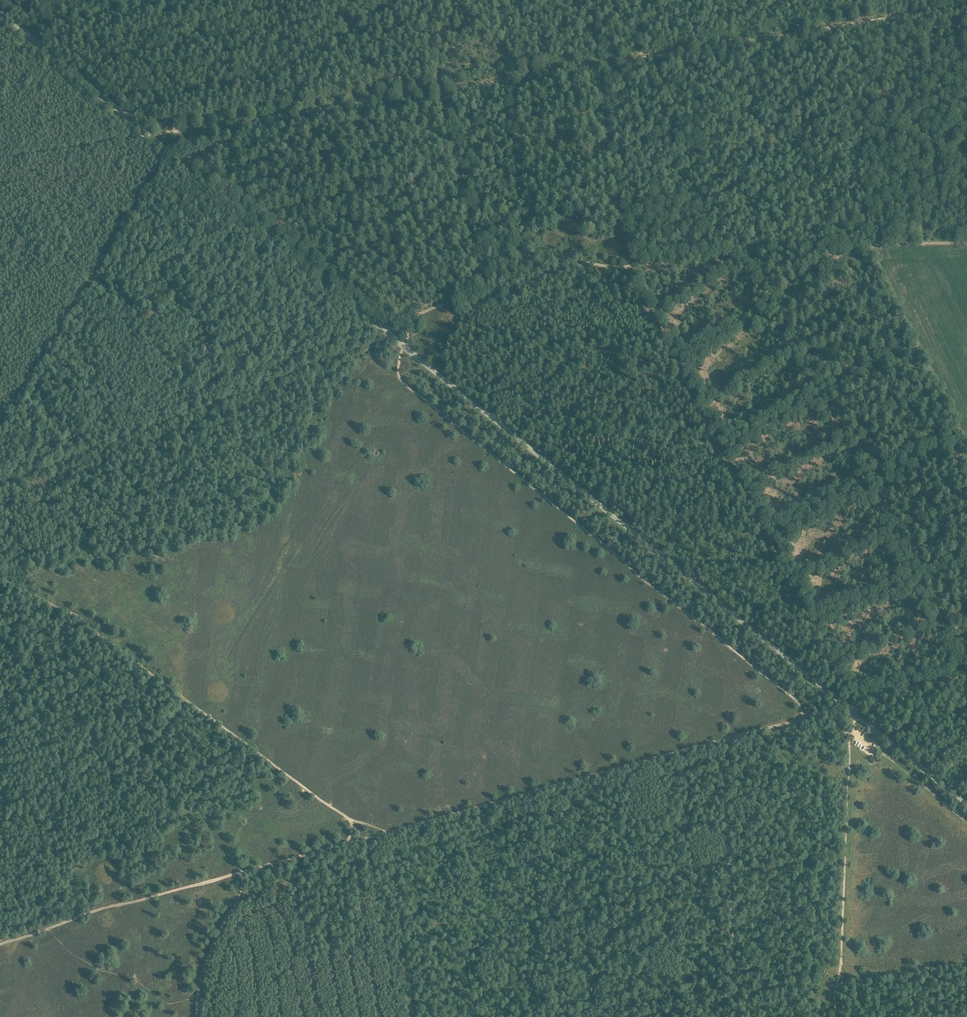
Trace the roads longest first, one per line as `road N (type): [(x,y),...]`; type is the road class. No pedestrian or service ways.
road 1 (unclassified): [(966,806),(0,11)]
road 2 (track): [(0,161),(966,6)]
road 3 (track): [(407,321),(401,380),(793,697),(802,720)]
road 4 (track): [(407,321),(394,320),(13,0)]
road 5 (track): [(331,287),(322,310),(326,364),(0,489)]
road 6 (track): [(0,579),(81,616),(349,819)]
road 7 (track): [(627,267),(773,539),(868,490)]
road 8 (track): [(746,248),(658,247),(627,267),(581,264),(407,321)]
road 9 (track): [(392,831),(732,741)]
road 10 (track): [(562,1016),(632,1000),(627,911),(701,823),(727,775)]
road 11 (track): [(816,717),(850,739),(838,1016)]
road 12 (track): [(422,0),(487,300)]
road 13 (track): [(662,0),(656,39),(603,89),(621,231),(650,250)]
road 14 (track): [(868,490),(746,248)]
road 15 (track): [(242,873),(0,944)]
road 16 (track): [(739,974),(726,763),(732,741)]
road 17 (track): [(966,243),(746,248)]
road 18 (track): [(773,539),(859,704)]
road 19 (track): [(242,873),(241,893),(200,975),(196,1016)]
road 20 (track): [(854,729),(966,821)]
road 21 (track): [(966,964),(836,981)]
road 22 (track): [(965,674),(851,711)]

